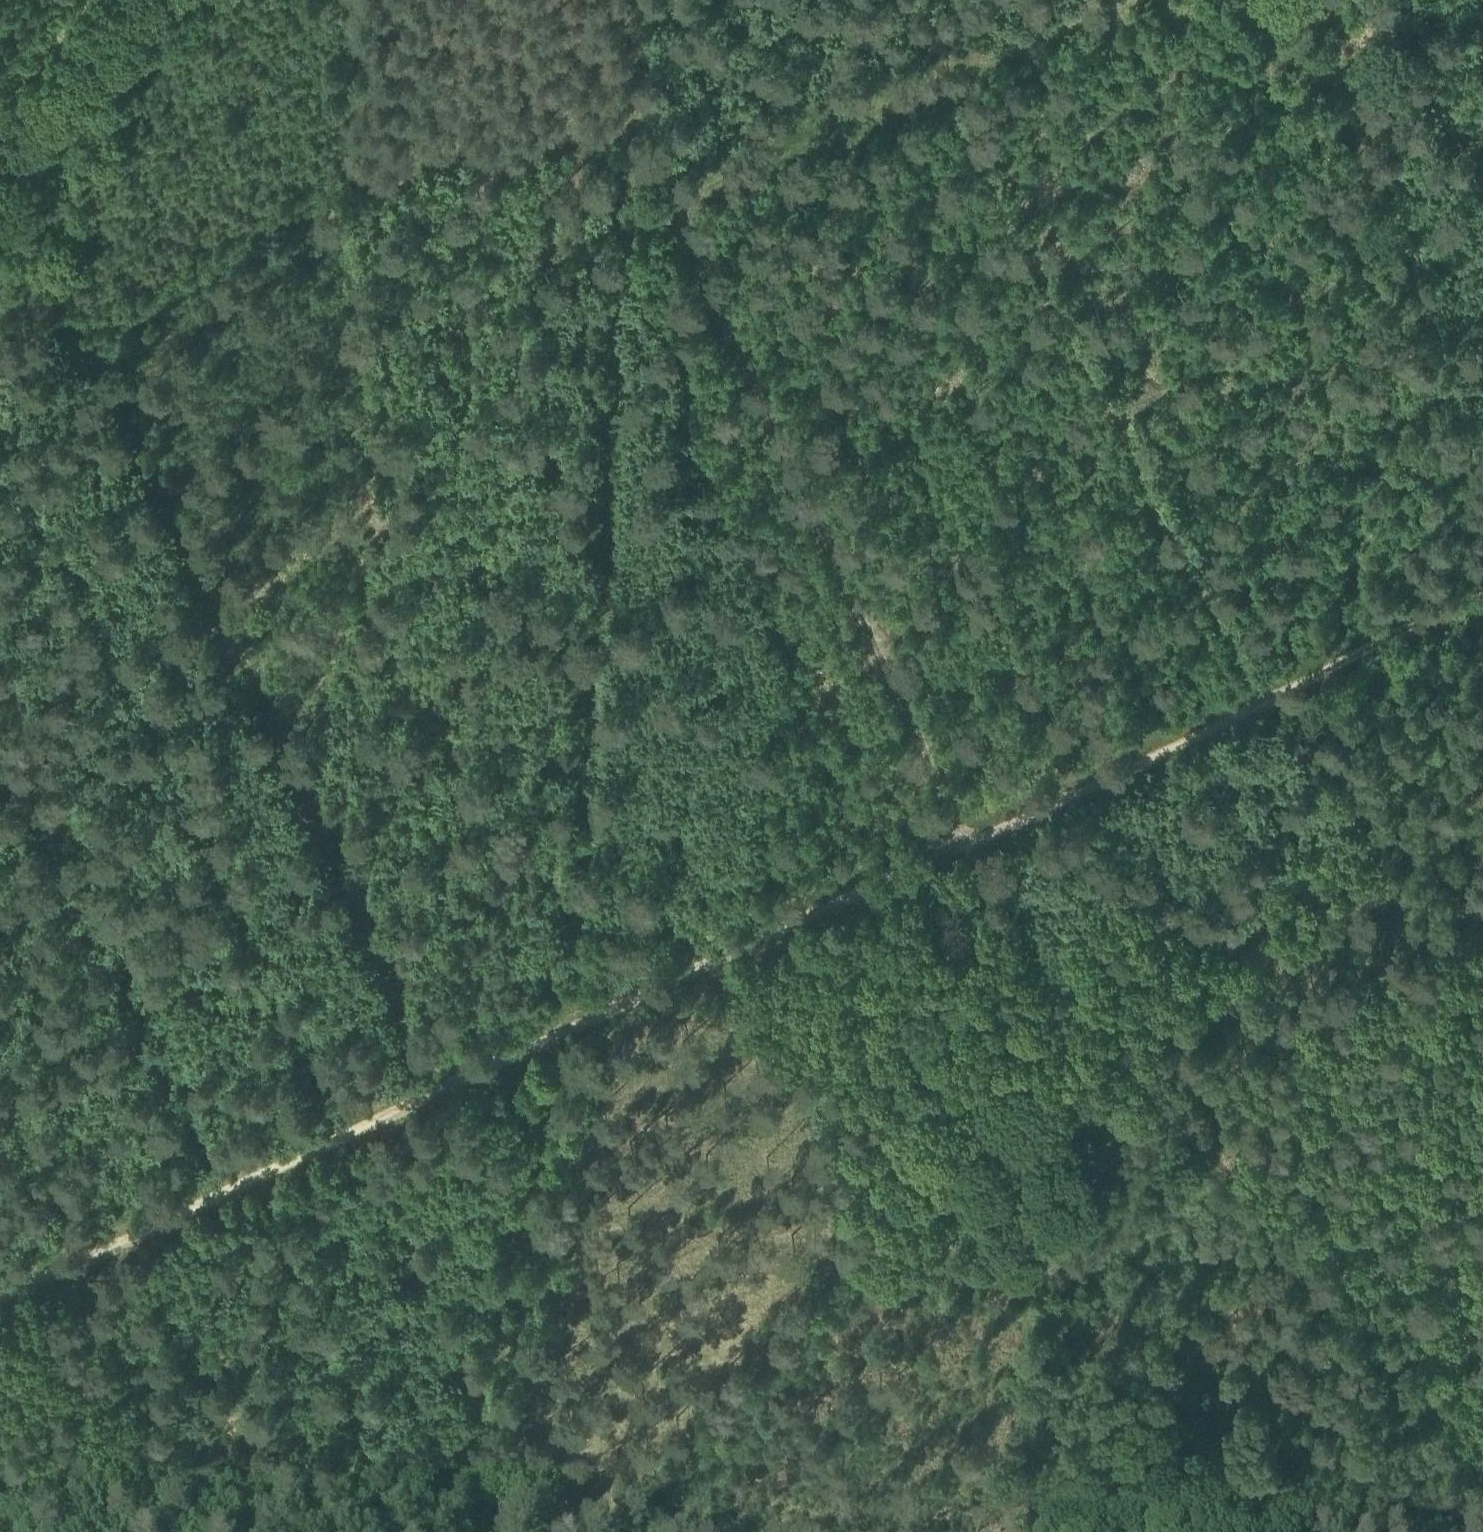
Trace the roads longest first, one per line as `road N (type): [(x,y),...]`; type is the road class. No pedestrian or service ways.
road 1 (track): [(0,1291),(1034,809),(1482,580)]
road 2 (track): [(149,0),(0,169)]

